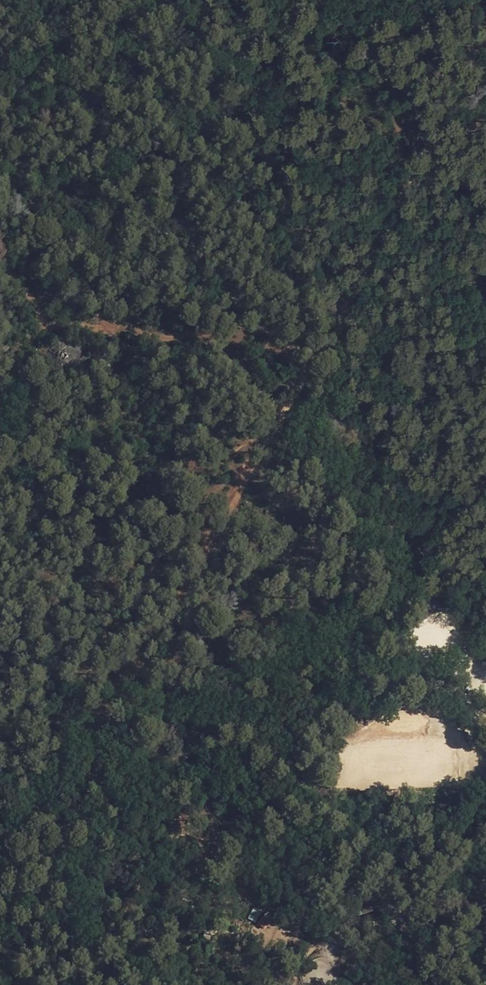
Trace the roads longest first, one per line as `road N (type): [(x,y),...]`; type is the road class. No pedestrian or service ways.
road 1 (track): [(377,950),(325,913),(258,896),(174,940),(124,823),(103,749),(240,471),(416,182),(485,29)]
road 2 (track): [(0,662),(80,673),(154,519),(159,454),(133,373),(111,333),(39,323),(0,265)]
road 3 (track): [(7,984),(103,749)]
road 4 (track): [(361,984),(377,950),(436,913),(485,829)]

